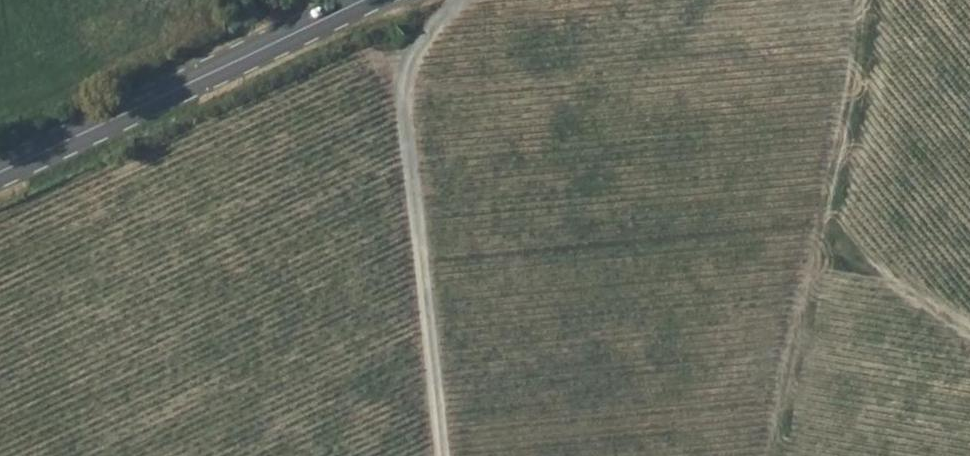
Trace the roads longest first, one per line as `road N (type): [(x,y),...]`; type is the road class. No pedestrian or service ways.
road 1 (track): [(441,455),(402,114),(411,74),(453,0)]
road 2 (track): [(859,0),(860,42),(777,455)]
road 3 (secondary): [(0,174),(369,0)]
road 4 (track): [(820,240),(969,335)]

